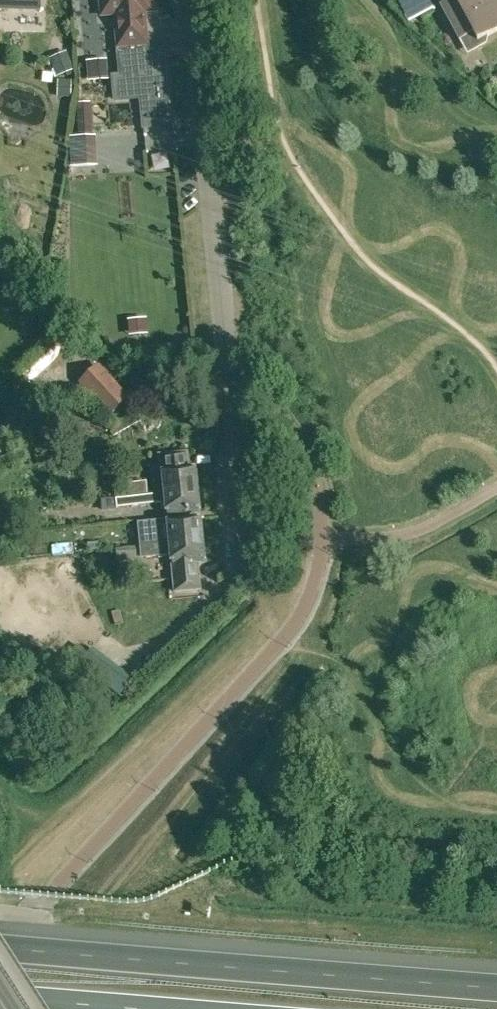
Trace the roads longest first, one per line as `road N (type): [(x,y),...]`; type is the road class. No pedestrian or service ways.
road 1 (residential): [(239,582),(194,0)]
road 2 (motorway): [(496,988),(0,949)]
road 3 (track): [(20,807),(54,813),(85,794),(319,577)]
road 4 (motorway): [(0,997),(137,1008)]

